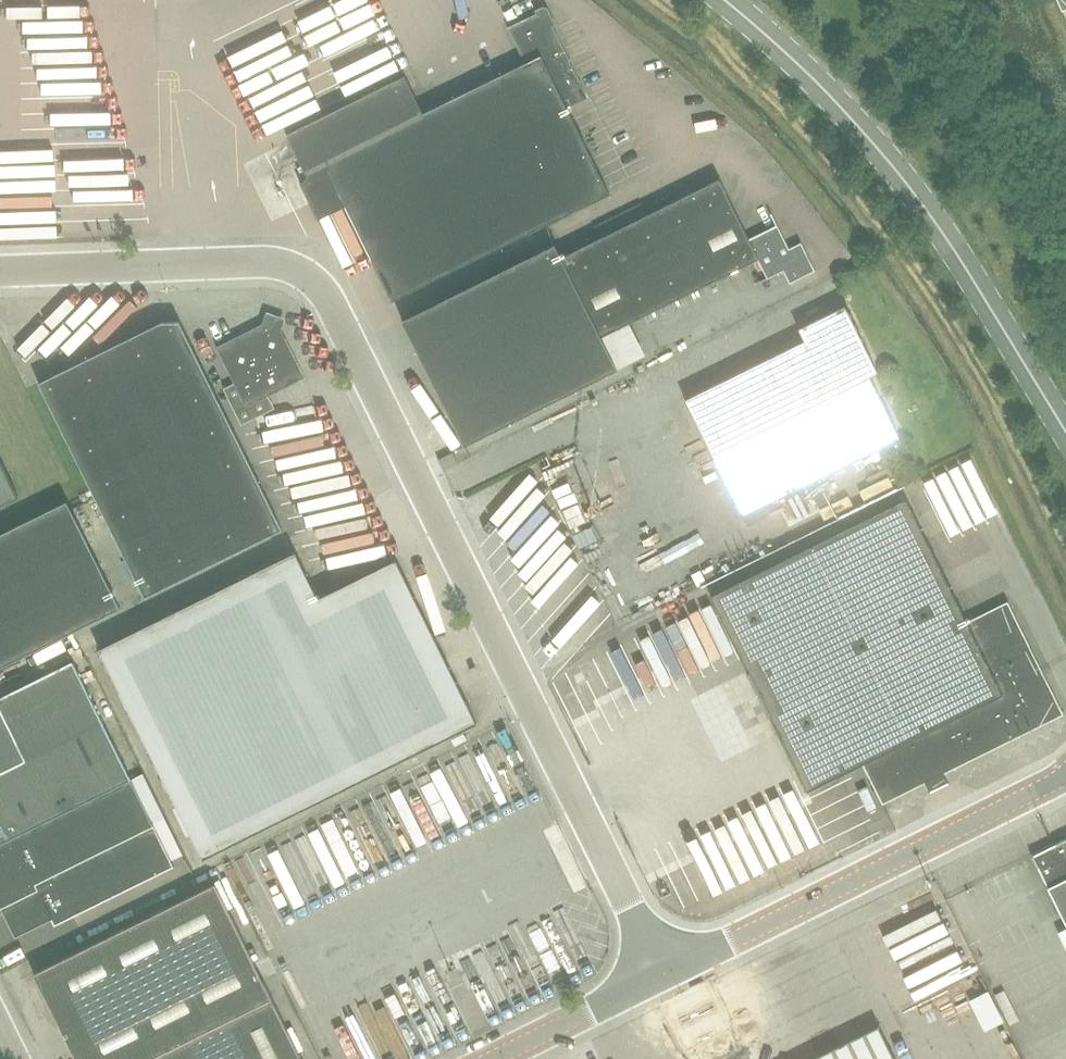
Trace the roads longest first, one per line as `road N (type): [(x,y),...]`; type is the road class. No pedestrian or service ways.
road 1 (unclassified): [(667,978),(323,288),(270,264),(0,273)]
road 2 (primary): [(1065,433),(939,225),(855,120),(723,0)]
road 3 (unclassified): [(667,978),(1065,778)]
road 4 (unclassified): [(1065,275),(939,0)]
road 5 (unclassified): [(499,1058),(667,978)]

